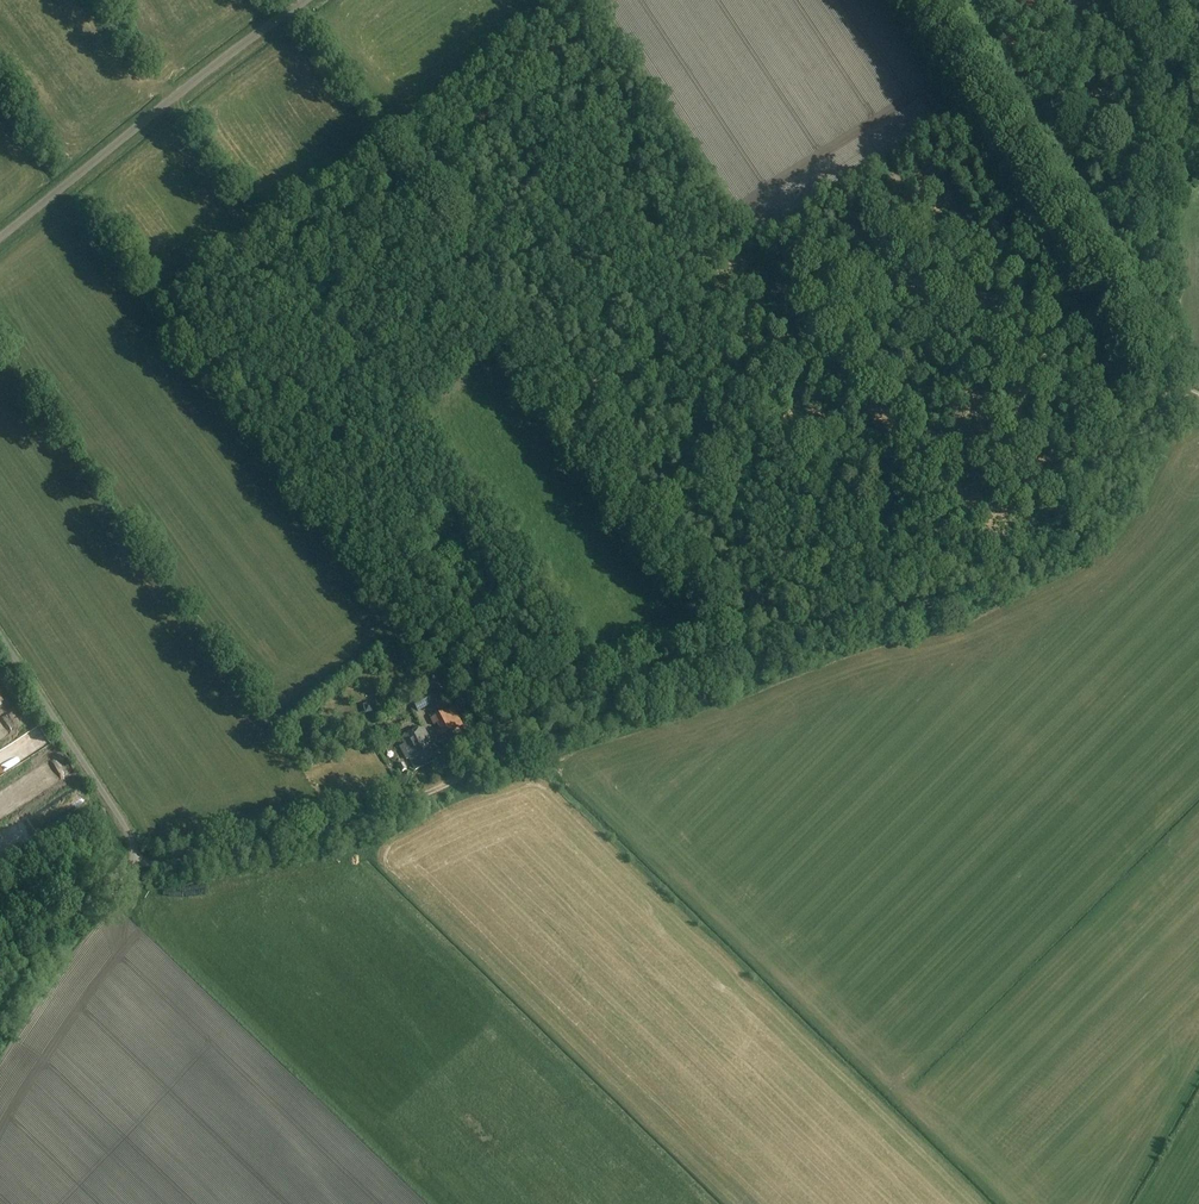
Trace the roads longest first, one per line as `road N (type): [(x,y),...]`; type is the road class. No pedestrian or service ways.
road 1 (track): [(133,855),(162,864),(325,834),(460,775),(487,751),(557,715),(859,615),(1006,584),(1068,542),(1174,394)]
road 2 (track): [(914,0),(1155,374),(1170,384)]
road 3 (unclassified): [(0,238),(306,0)]
road 4 (track): [(1170,384),(1156,303),(1168,0)]

